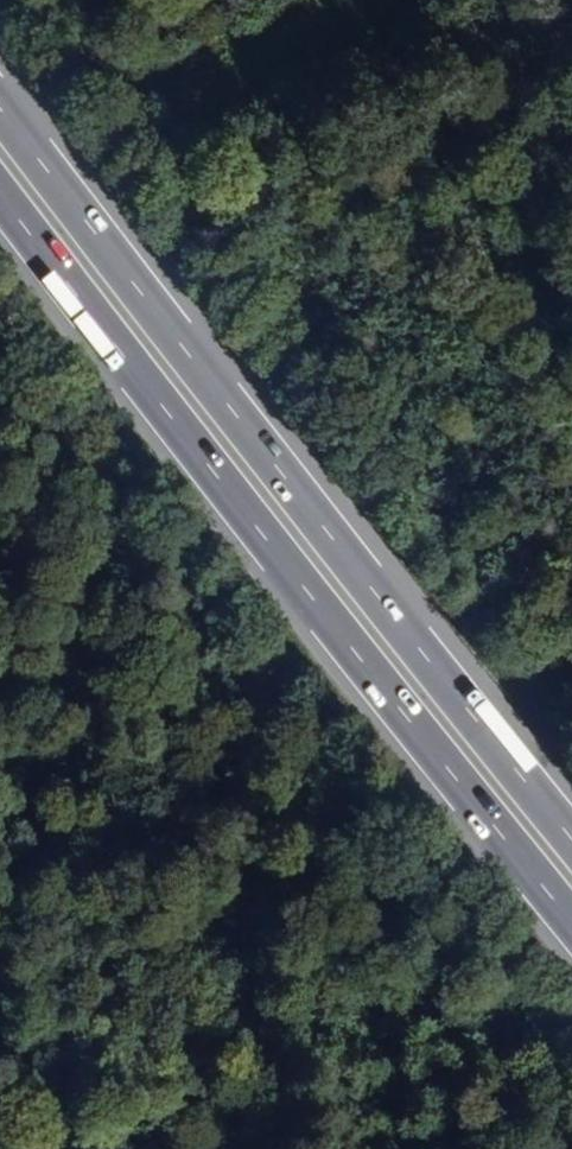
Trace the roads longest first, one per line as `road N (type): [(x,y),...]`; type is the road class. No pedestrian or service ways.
road 1 (motorway): [(571,840),(0,104)]
road 2 (motorway): [(0,191),(571,922)]

